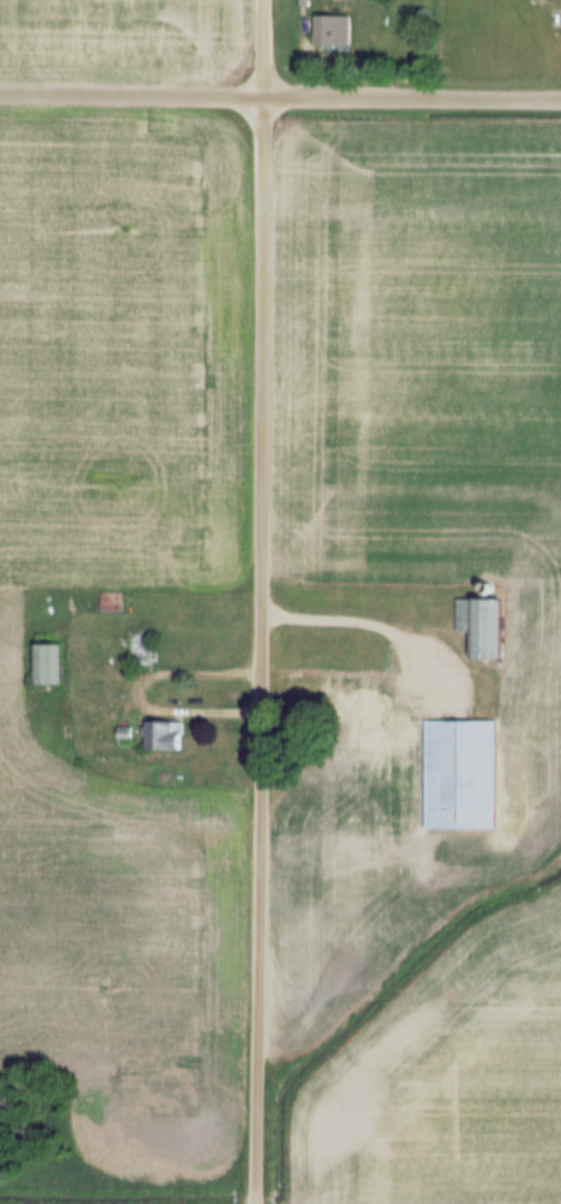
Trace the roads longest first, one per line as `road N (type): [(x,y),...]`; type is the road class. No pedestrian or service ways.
road 1 (residential): [(251,1203),(262,0)]
road 2 (residential): [(560,99),(0,93)]

